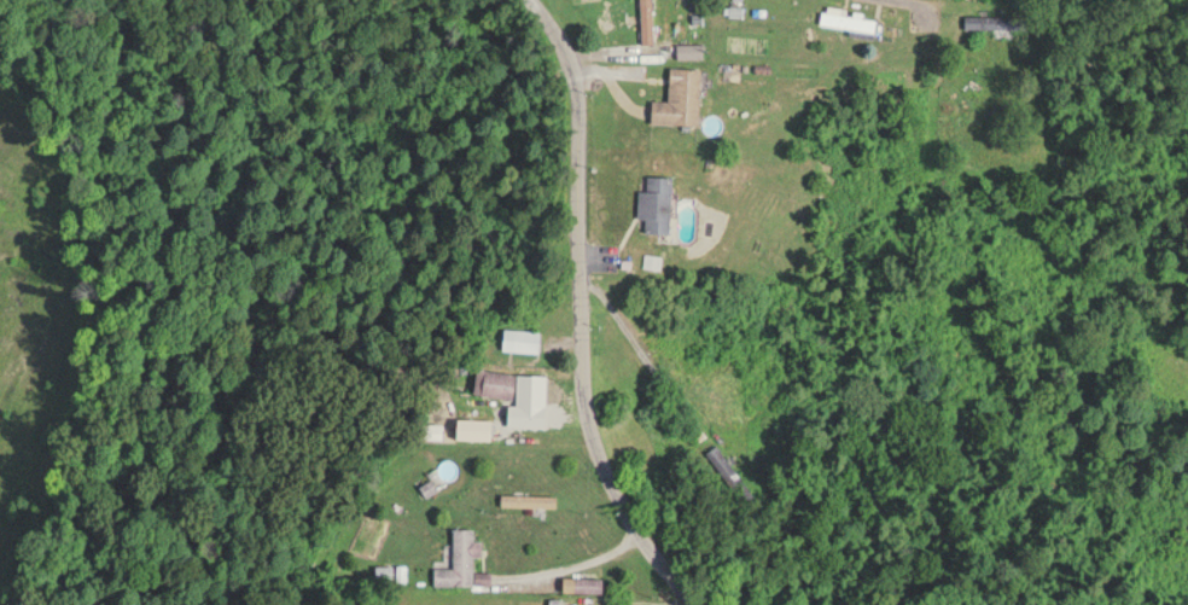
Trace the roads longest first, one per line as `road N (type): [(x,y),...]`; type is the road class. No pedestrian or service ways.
road 1 (residential): [(544,0),(569,62),(592,443),(686,604)]

